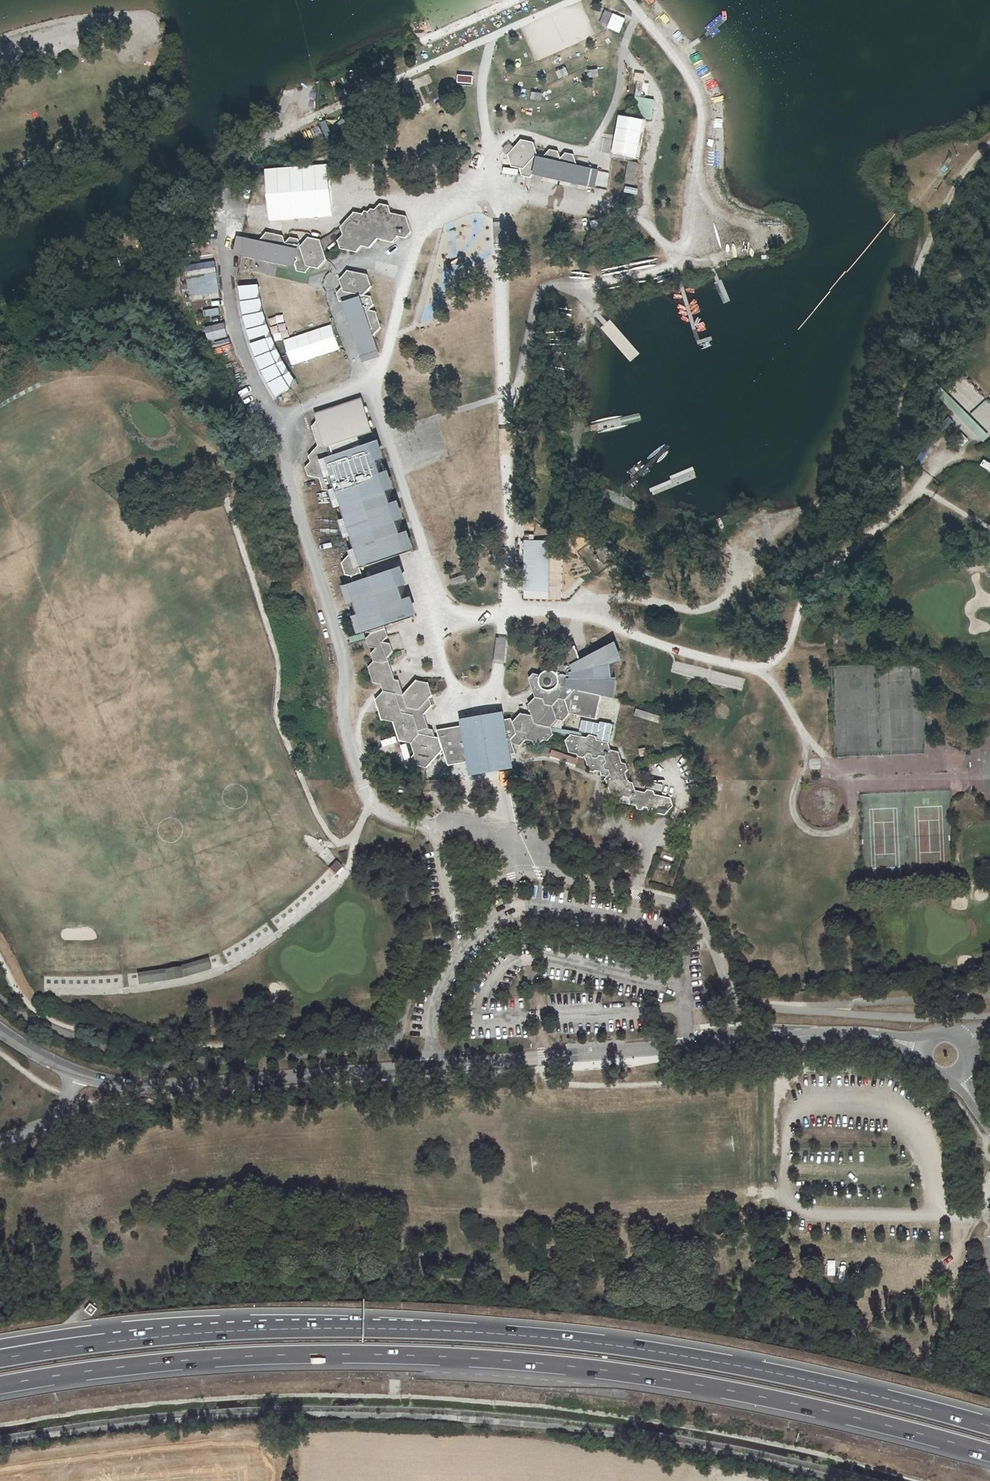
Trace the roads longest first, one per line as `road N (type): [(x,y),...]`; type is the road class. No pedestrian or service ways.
road 1 (trunk): [(0,1385),(263,1355),(473,1358),(739,1392),(989,1453)]
road 2 (unclassified): [(0,1029),(93,1079),(143,1086),(805,1036),(870,1035),(924,1047)]
road 3 (trunk): [(989,1426),(745,1367),(541,1337),(358,1328),(107,1342)]
road 4 (track): [(969,1222),(830,1335),(746,1297),(731,1189)]

